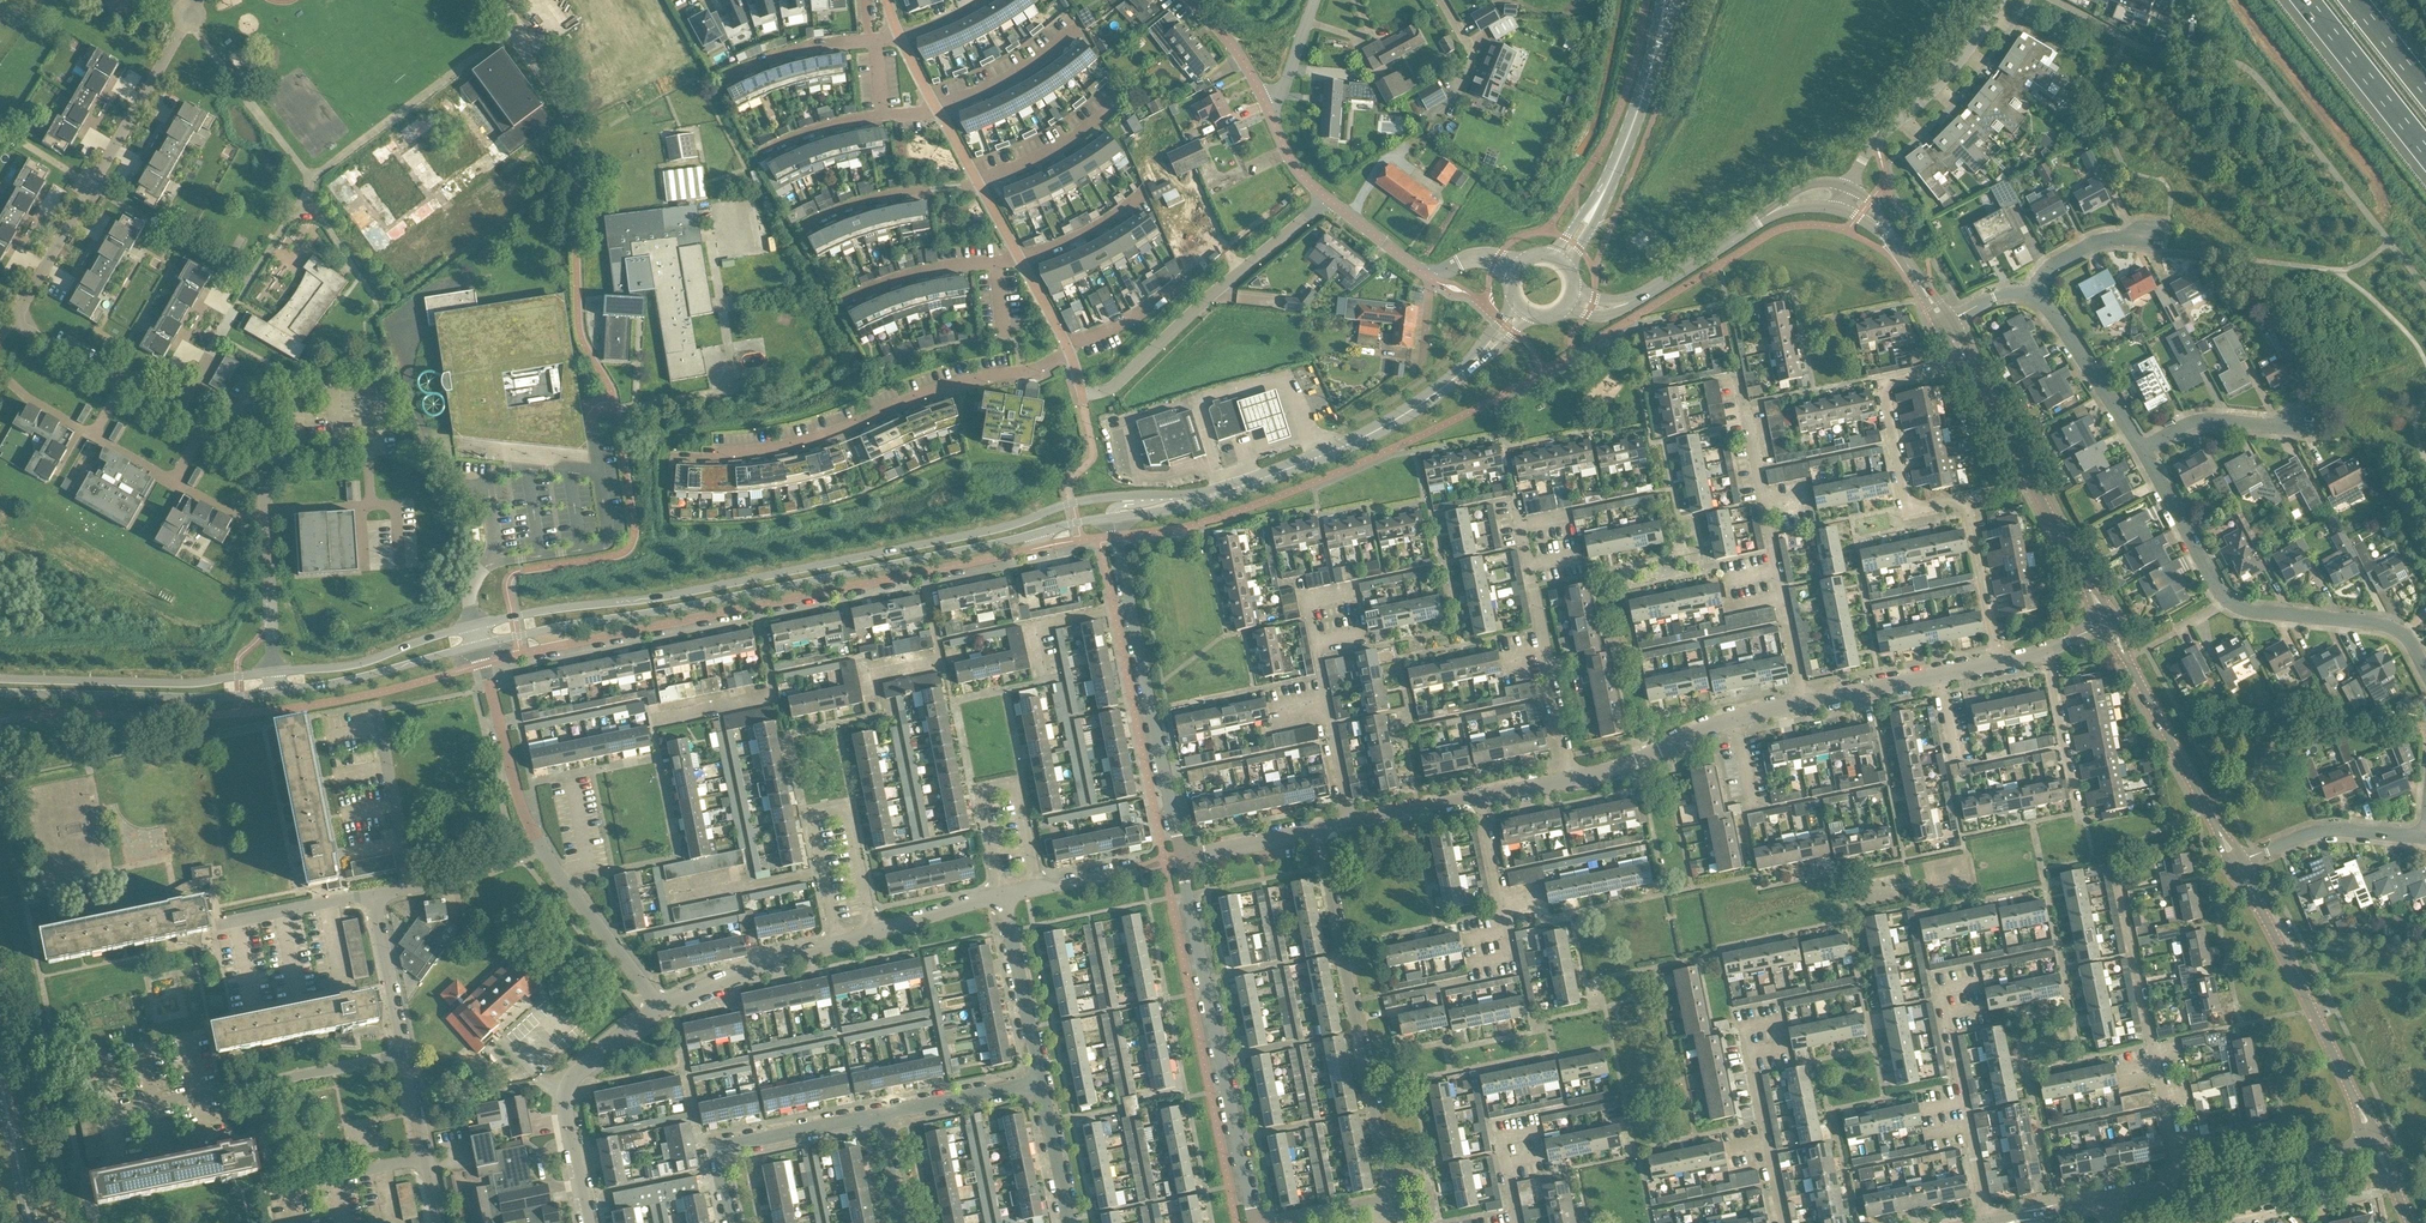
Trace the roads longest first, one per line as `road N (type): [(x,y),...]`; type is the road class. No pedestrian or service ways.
road 1 (secondary): [(1140,496),(1082,501),(984,531),(645,598),(475,624)]
road 2 (residential): [(542,631),(559,645),(1031,549),(1039,533)]
road 3 (secondary): [(542,631),(1039,533)]
road 4 (residential): [(1317,830),(1388,1187),(1372,1202),(1270,1222)]
road 5 (residential): [(1965,358),(1894,382),(1885,393),(1909,504),(1965,507),(1998,663)]
road 6 (residential): [(678,454),(782,446),(979,377),(1035,370),(1068,350)]
road 7 (residential): [(1255,1222),(1180,859)]
road 8 (residential): [(1180,859),(1114,519)]
road 9 (residential): [(1329,199),(1116,384),(1082,396)]
road 10 (residential): [(98,1117),(407,1055)]
road 11 (tertiary): [(2108,619),(1965,358)]
road 12 (secondary): [(1570,271),(1642,124),(1675,0)]
road 13 (residential): [(1571,779),(1514,500)]
road 14 (secondary): [(1661,0),(1620,139),(1584,212),(1548,255)]
road 15 (secondary): [(0,693),(276,692)]
road 16 (secondary): [(274,672),(195,682),(0,678)]
road 17 (residential): [(588,1222),(567,1121),(573,1077),(663,1007)]
road 18 (tertiary): [(2373,1140),(2260,905)]
road 19 (secondary): [(1227,490),(1334,451),(1449,383)]
road 20 (unclassified): [(311,178),(512,36)]
road 21 (residential): [(1037,887),(1015,785),(980,792),(1001,894)]
road 22 (tertiary): [(2219,833),(2108,619)]
road 23 (residential): [(1852,186),(1878,142),(1975,42),(1999,0)]
road 24 (residential): [(1988,1222),(1942,991)]
road 25 (residential): [(730,1222),(719,1156),(725,1147),(879,1114)]
road 26 (unclassified): [(576,248),(572,126),(512,36)]
road 27 (residential): [(2425,671),(2393,628),(2228,600)]
road 28 (residential): [(540,846),(479,644)]
road 29 (residential): [(262,463),(274,672)]
road 30 (secondary): [(276,692),(479,644)]
road 31 (secondary): [(475,624),(365,662),(274,672)]
road 32 (residential): [(2158,1076),(2117,873)]
road 33 (unclassified): [(311,178),(189,15)]
road 34 (residential): [(663,1007),(540,846)]
road 35 (unclassified): [(92,186),(189,15)]
road 36 (unclassified): [(2182,1183),(2373,1140)]
road 37 (residential): [(1040,1081),(1001,894)]
road 38 (motorway): [(2309,0),(2425,148)]
road 39 (residential): [(2035,297),(2142,449)]
road 40 (unclassified): [(14,323),(174,416)]
road 41 (residential): [(663,1007),(837,944)]
road 42 (residential): [(2247,861),(2320,830),(2425,837)]
road 43 (unclassified): [(249,281),(92,186)]
road 44 (residential): [(724,79),(817,46),(901,37)]
road 45 (residential): [(846,302),(908,275),(1021,262)]
road 46 (residential): [(764,153),(850,120),(937,107)]
road 47 (residential): [(413,886),(377,711)]
road 48 (residential): [(809,224),(885,195),(978,182)]
road 49 (residential): [(1571,779),(1735,718)]
road 50 (residential): [(2142,449),(2199,421),(2310,428)]
road 51 (residential): [(2228,600),(2142,449)]
road 52 (residential): [(872,932),(849,807),(811,813)]
road 53 (residential): [(1317,830),(1479,797)]
road 54 (residential): [(407,1055),(373,894)]
road 55 (residential): [(879,1114),(1040,1081)]
road 56 (residential): [(2079,810),(2042,650)]
road 57 (residential): [(937,107),(1039,60),(1076,29)]
road 58 (residential): [(978,182),(1033,162),(1115,103)]
road 59 (residential): [(2035,297),(2044,274),(2102,240),(2169,239)]
road 60 (unclassified): [(14,323),(92,186)]
road 61 (residential): [(426,1158),(273,1190)]
road 62 (unclassified): [(174,416),(249,281)]
road 63 (secondary): [(30,1222),(0,1077)]
road 64 (residential): [(1069,1222),(1040,1081)]
road 65 (residential): [(1021,262),(1147,197)]
road 66 (tertiary): [(1633,301),(1751,224)]
road 67 (residential): [(1180,859),(1317,830)]
road 68 (residential): [(236,921),(373,894)]
road 69 (unclassified): [(380,312),(306,195)]
road 70 (residential): [(1805,702),(1938,675)]
road 71 (residential): [(1268,109),(1231,44),(1189,0)]
road 72 (residential): [(1765,510),(1738,378)]
road 73 (residential): [(872,932),(1001,894)]
road 74 (residential): [(837,944),(811,813)]
road 75 (residential): [(413,886),(540,846)]
road 76 (residential): [(1068,350),(1147,310),(1180,284)]
road 77 (residential): [(1449,117),(1473,59),(1442,0)]
road 78 (residential): [(1429,271),(1329,199)]
road 79 (unclassified): [(1989,1222),(2108,1198)]

